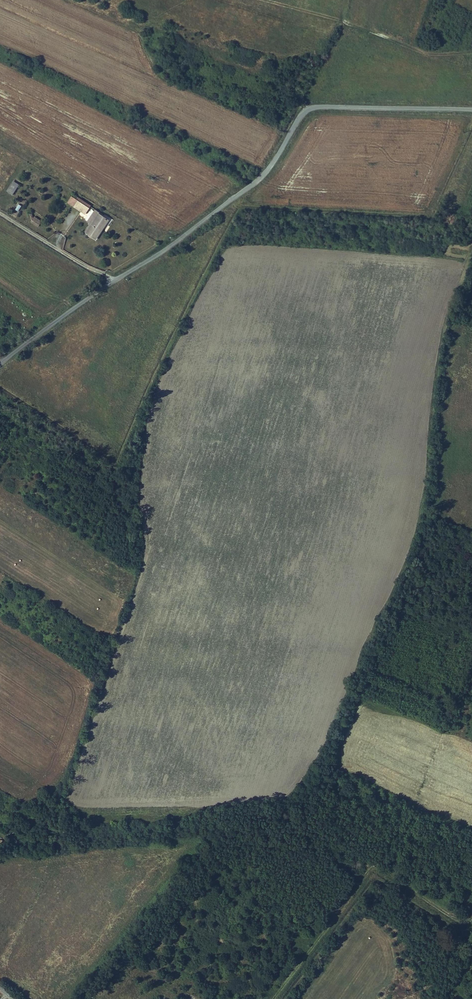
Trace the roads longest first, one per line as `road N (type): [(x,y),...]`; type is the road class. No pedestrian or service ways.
road 1 (unclassified): [(0,363),(257,181),(311,108),(471,109)]
road 2 (track): [(273,998),(371,868),(457,920),(471,917)]
road 3 (track): [(219,0),(316,30),(352,25),(430,54),(471,51)]

